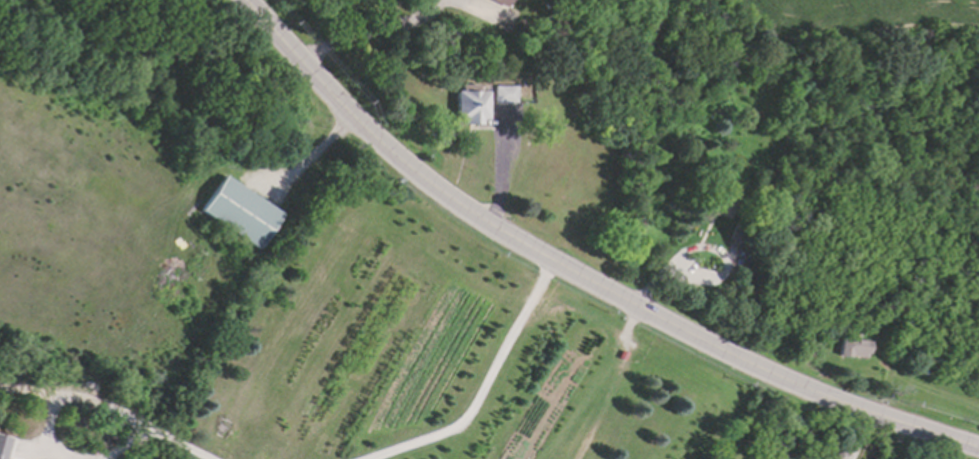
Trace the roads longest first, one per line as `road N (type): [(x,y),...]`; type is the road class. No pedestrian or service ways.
road 1 (secondary): [(978,453),(702,348),(450,201),(245,0)]

